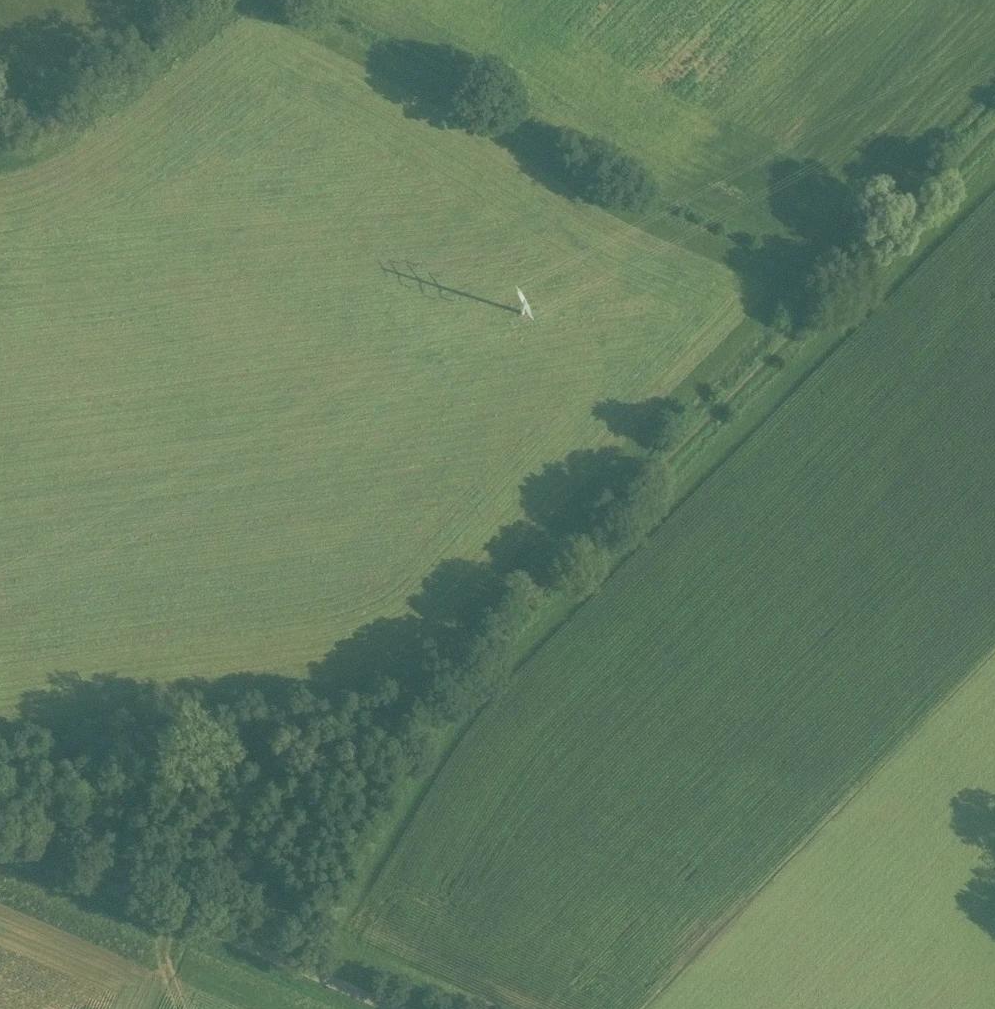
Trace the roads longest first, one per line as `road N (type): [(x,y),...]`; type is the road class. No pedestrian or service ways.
road 1 (unclassified): [(394,1008),(0,841)]

